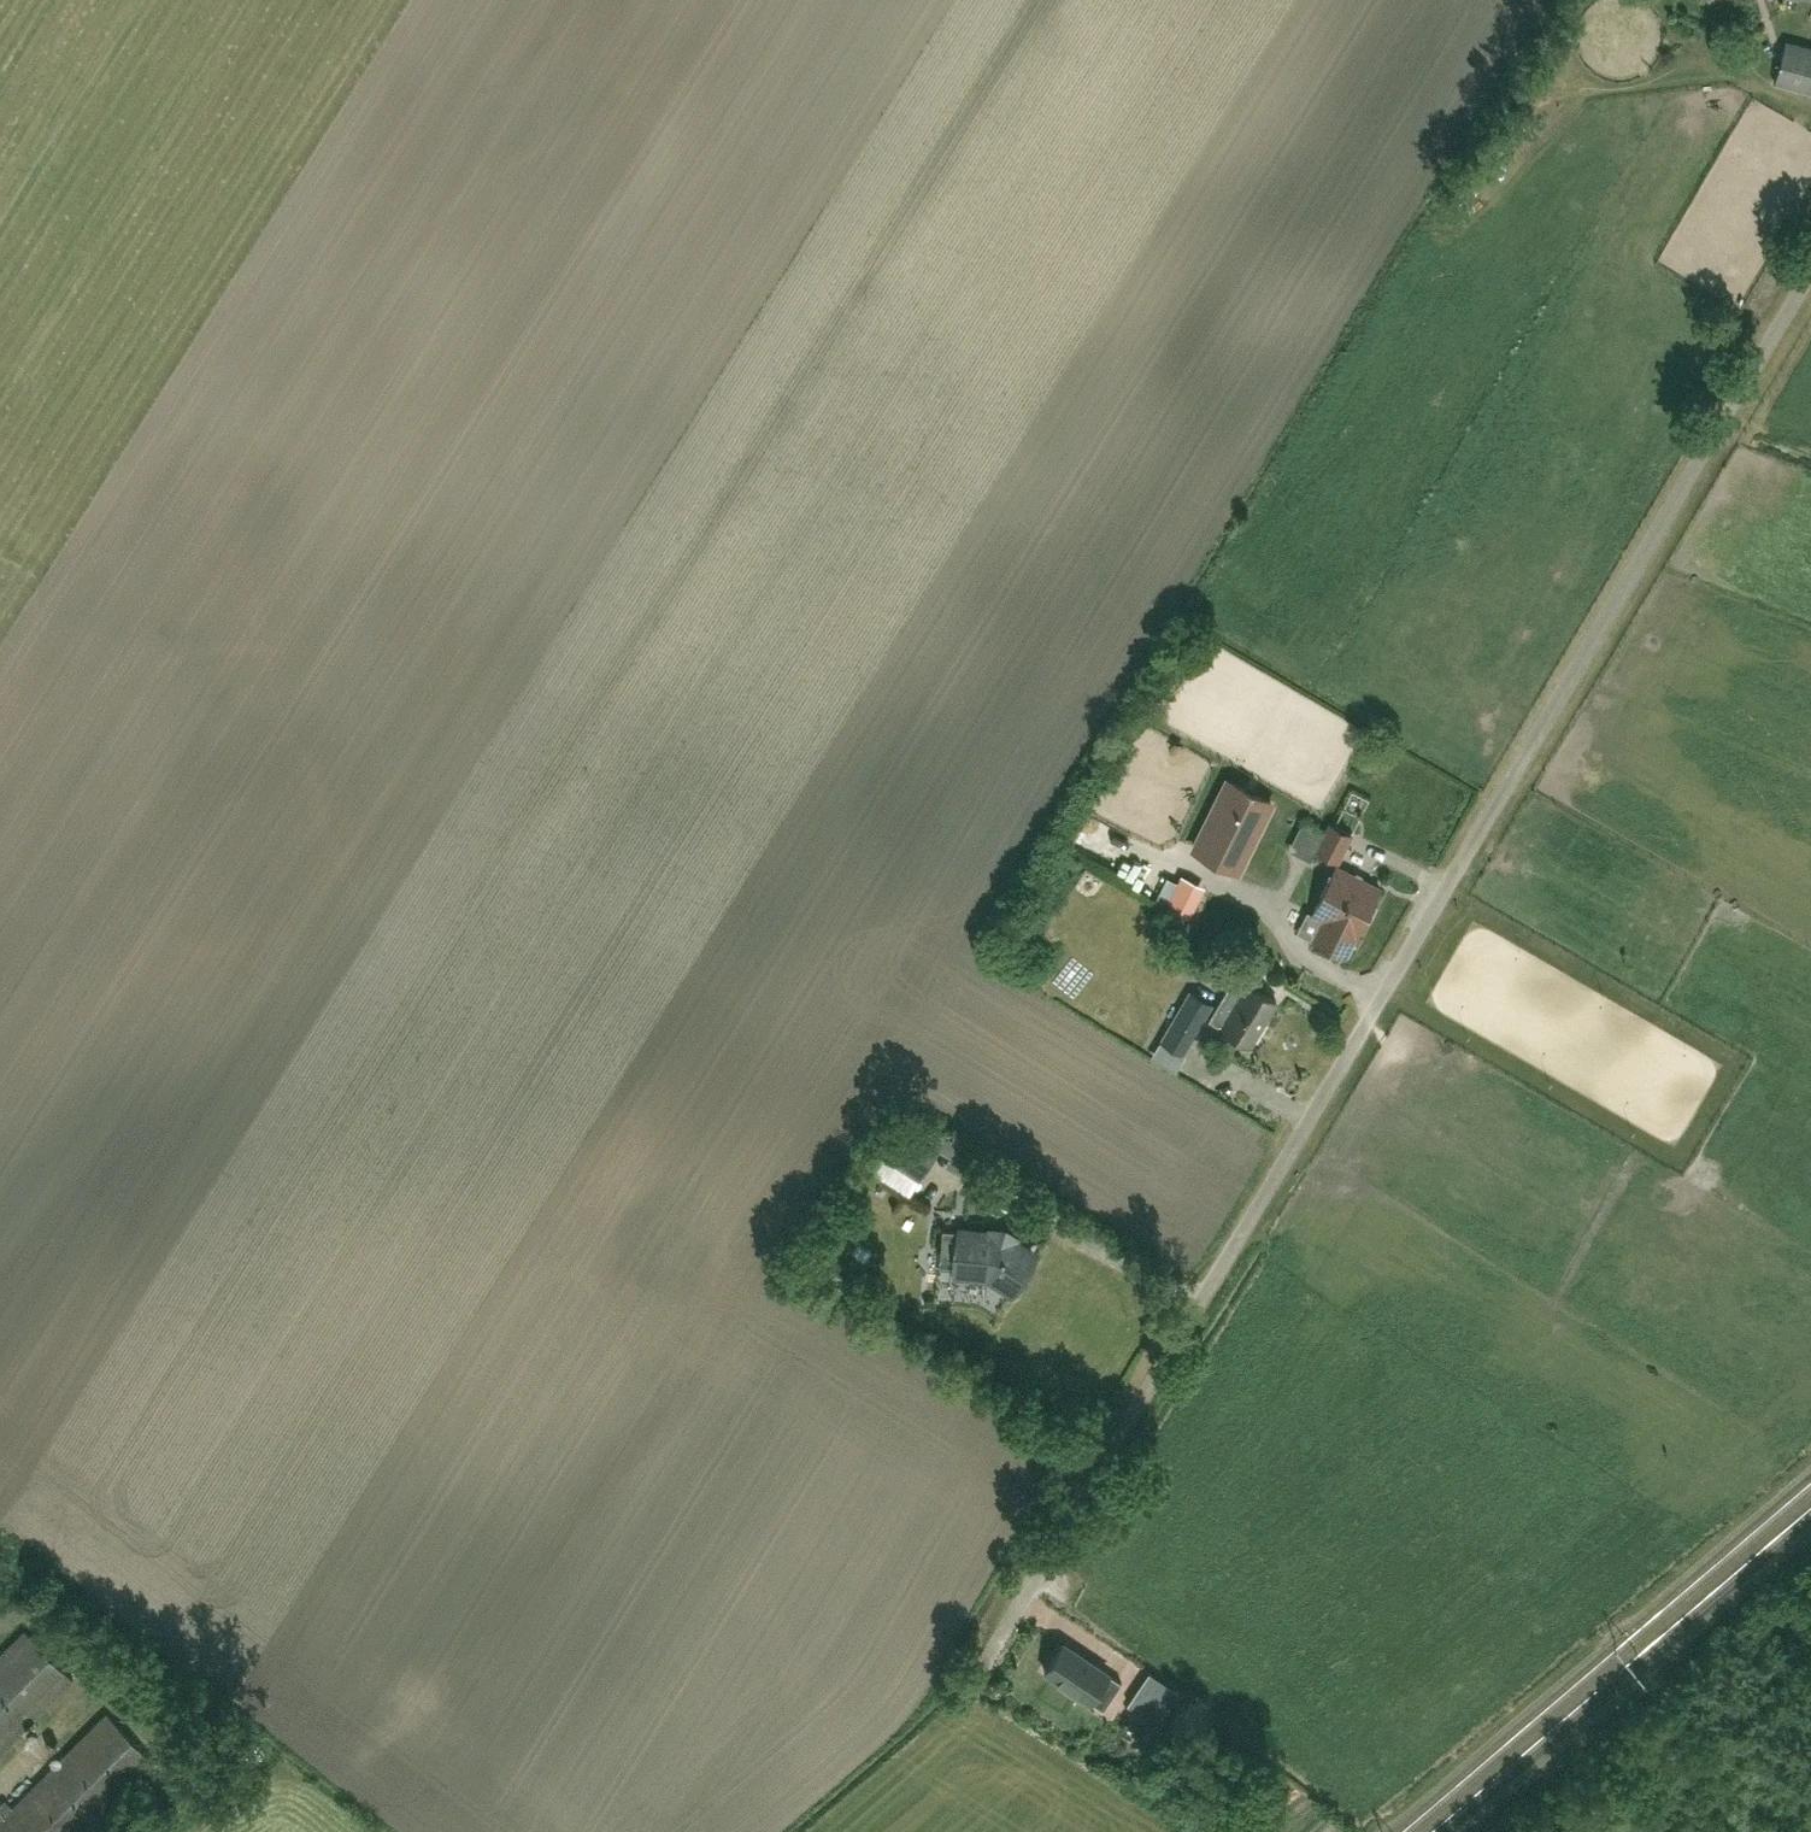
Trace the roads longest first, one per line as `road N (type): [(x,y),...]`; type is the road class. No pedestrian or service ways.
road 1 (unclassified): [(1004,1643),(1810,272)]

